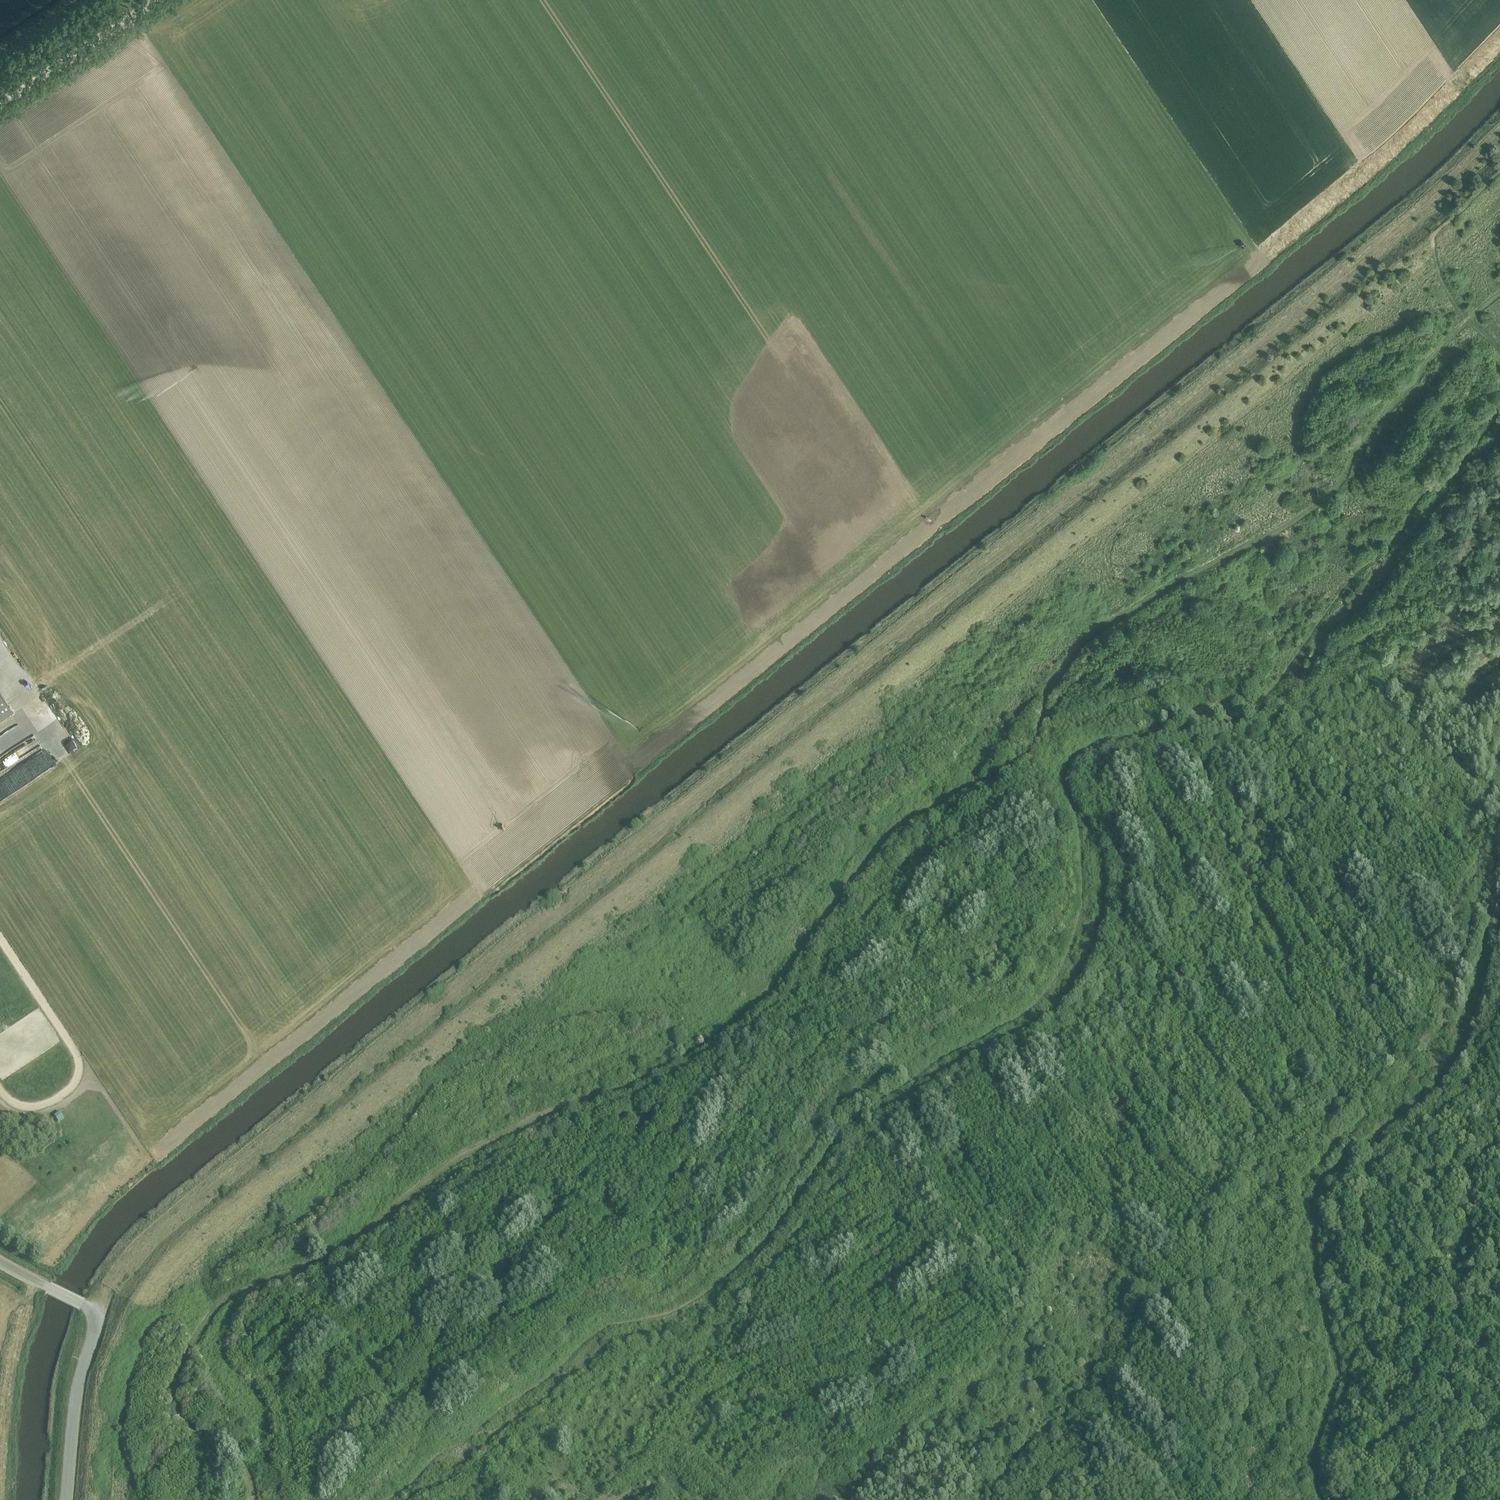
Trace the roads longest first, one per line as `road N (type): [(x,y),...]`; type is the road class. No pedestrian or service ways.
road 1 (unclassified): [(68,1499),(93,1314),(0,1264)]
road 2 (unclassified): [(0,106),(160,0)]

